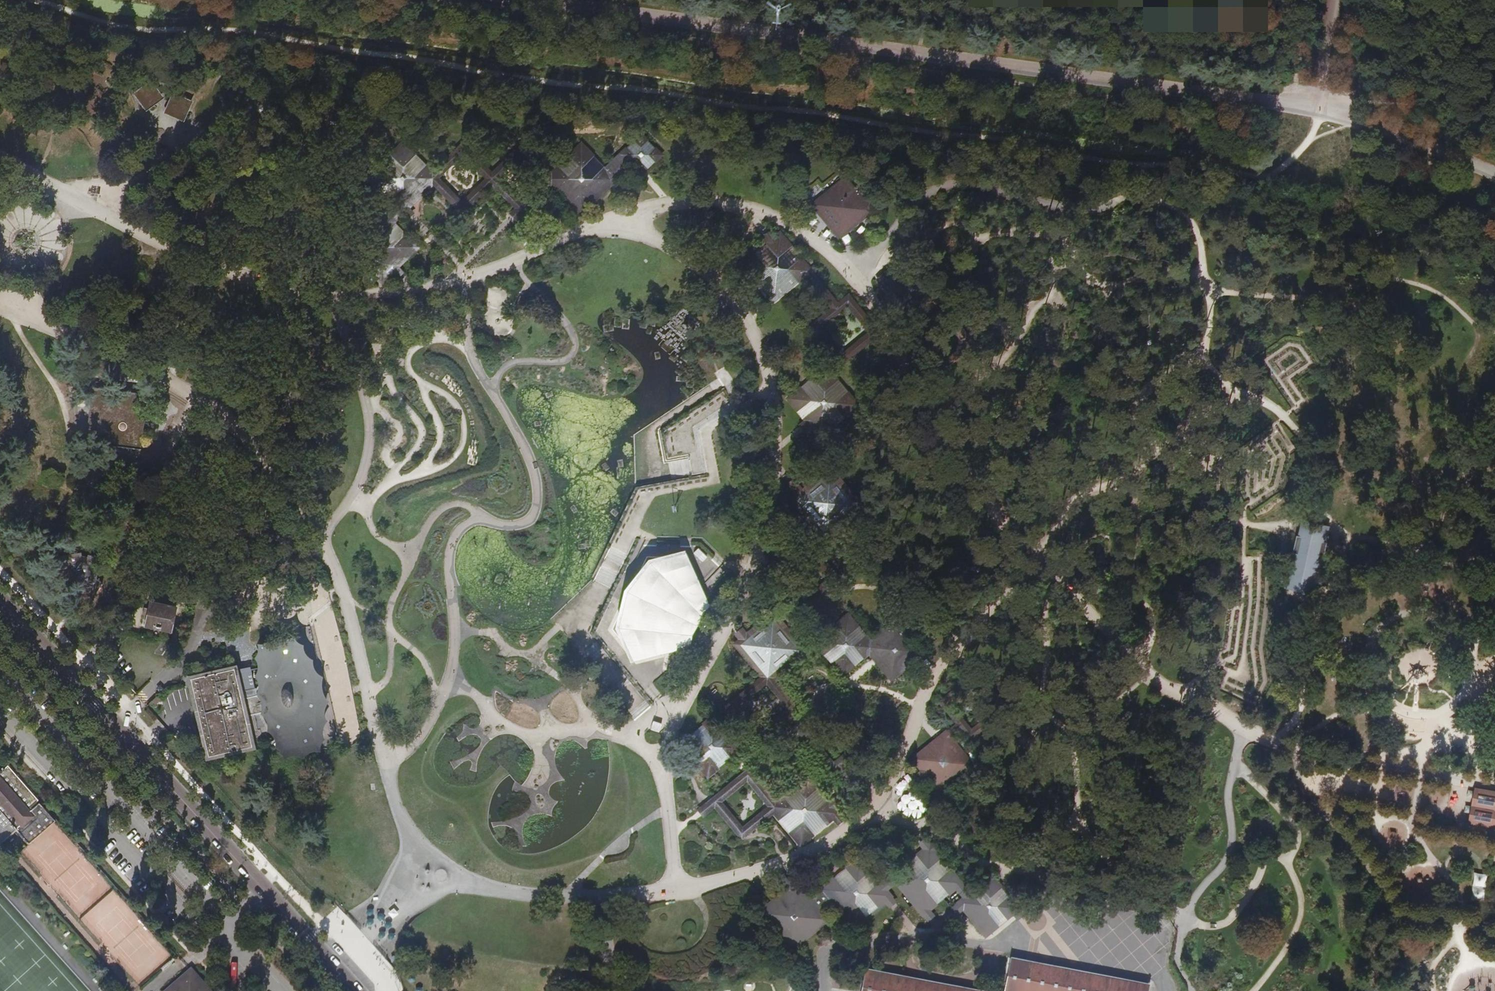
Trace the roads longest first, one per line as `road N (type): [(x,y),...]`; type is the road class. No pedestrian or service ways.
road 1 (track): [(387,990),(0,571)]
road 2 (tertiary): [(0,599),(354,990)]
road 3 (track): [(1317,110),(1351,99),(1494,116)]

